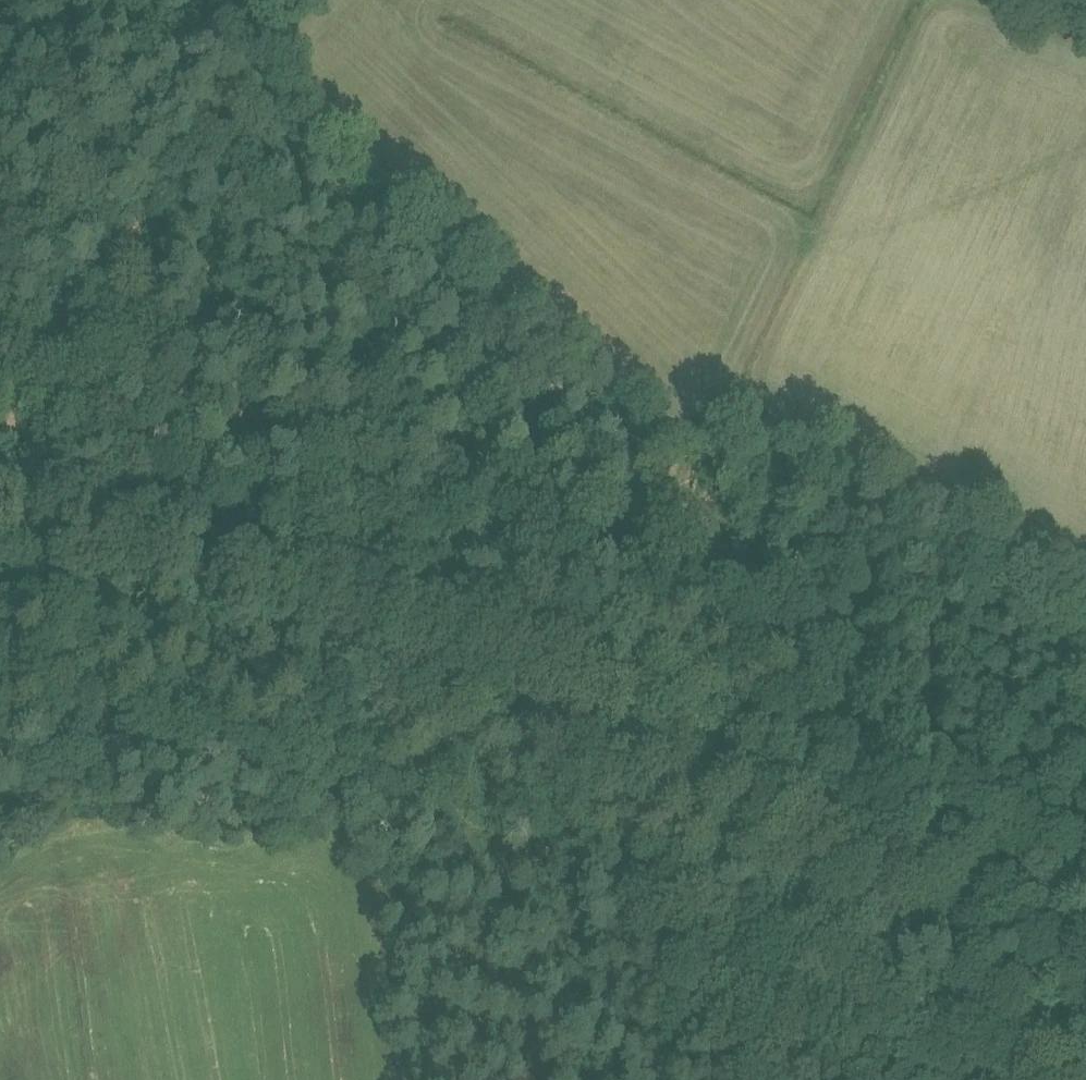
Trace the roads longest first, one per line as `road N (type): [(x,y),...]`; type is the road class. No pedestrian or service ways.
road 1 (track): [(199,41),(295,141),(1085,887)]
road 2 (unclassified): [(0,250),(238,0)]

